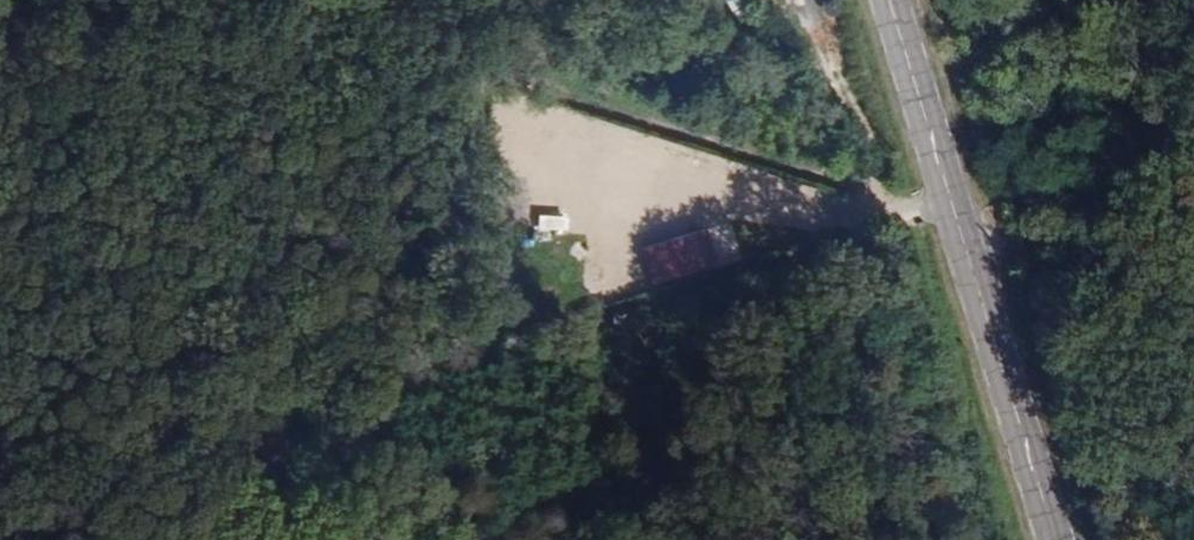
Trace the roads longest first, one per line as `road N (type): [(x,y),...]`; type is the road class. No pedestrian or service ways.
road 1 (track): [(955,200),(13,539)]
road 2 (track): [(327,0),(955,200)]
road 3 (secondary): [(892,0),(1052,539)]

